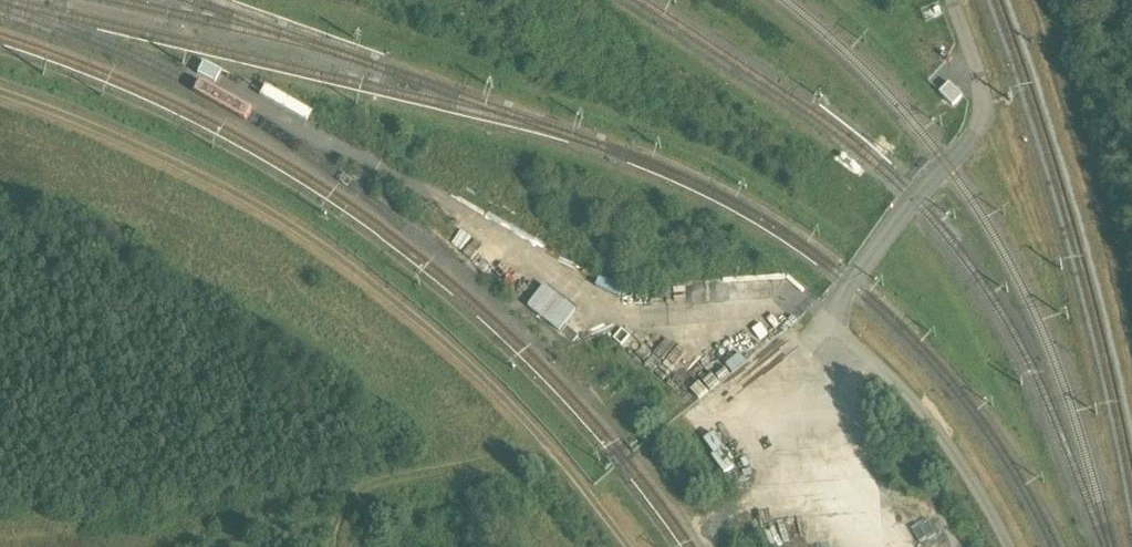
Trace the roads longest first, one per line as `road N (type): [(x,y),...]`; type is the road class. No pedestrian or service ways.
road 1 (track): [(0,97),(163,160),(328,249),(482,373),(633,546)]
road 2 (track): [(347,546),(352,523),(371,501),(526,468),(553,446)]

